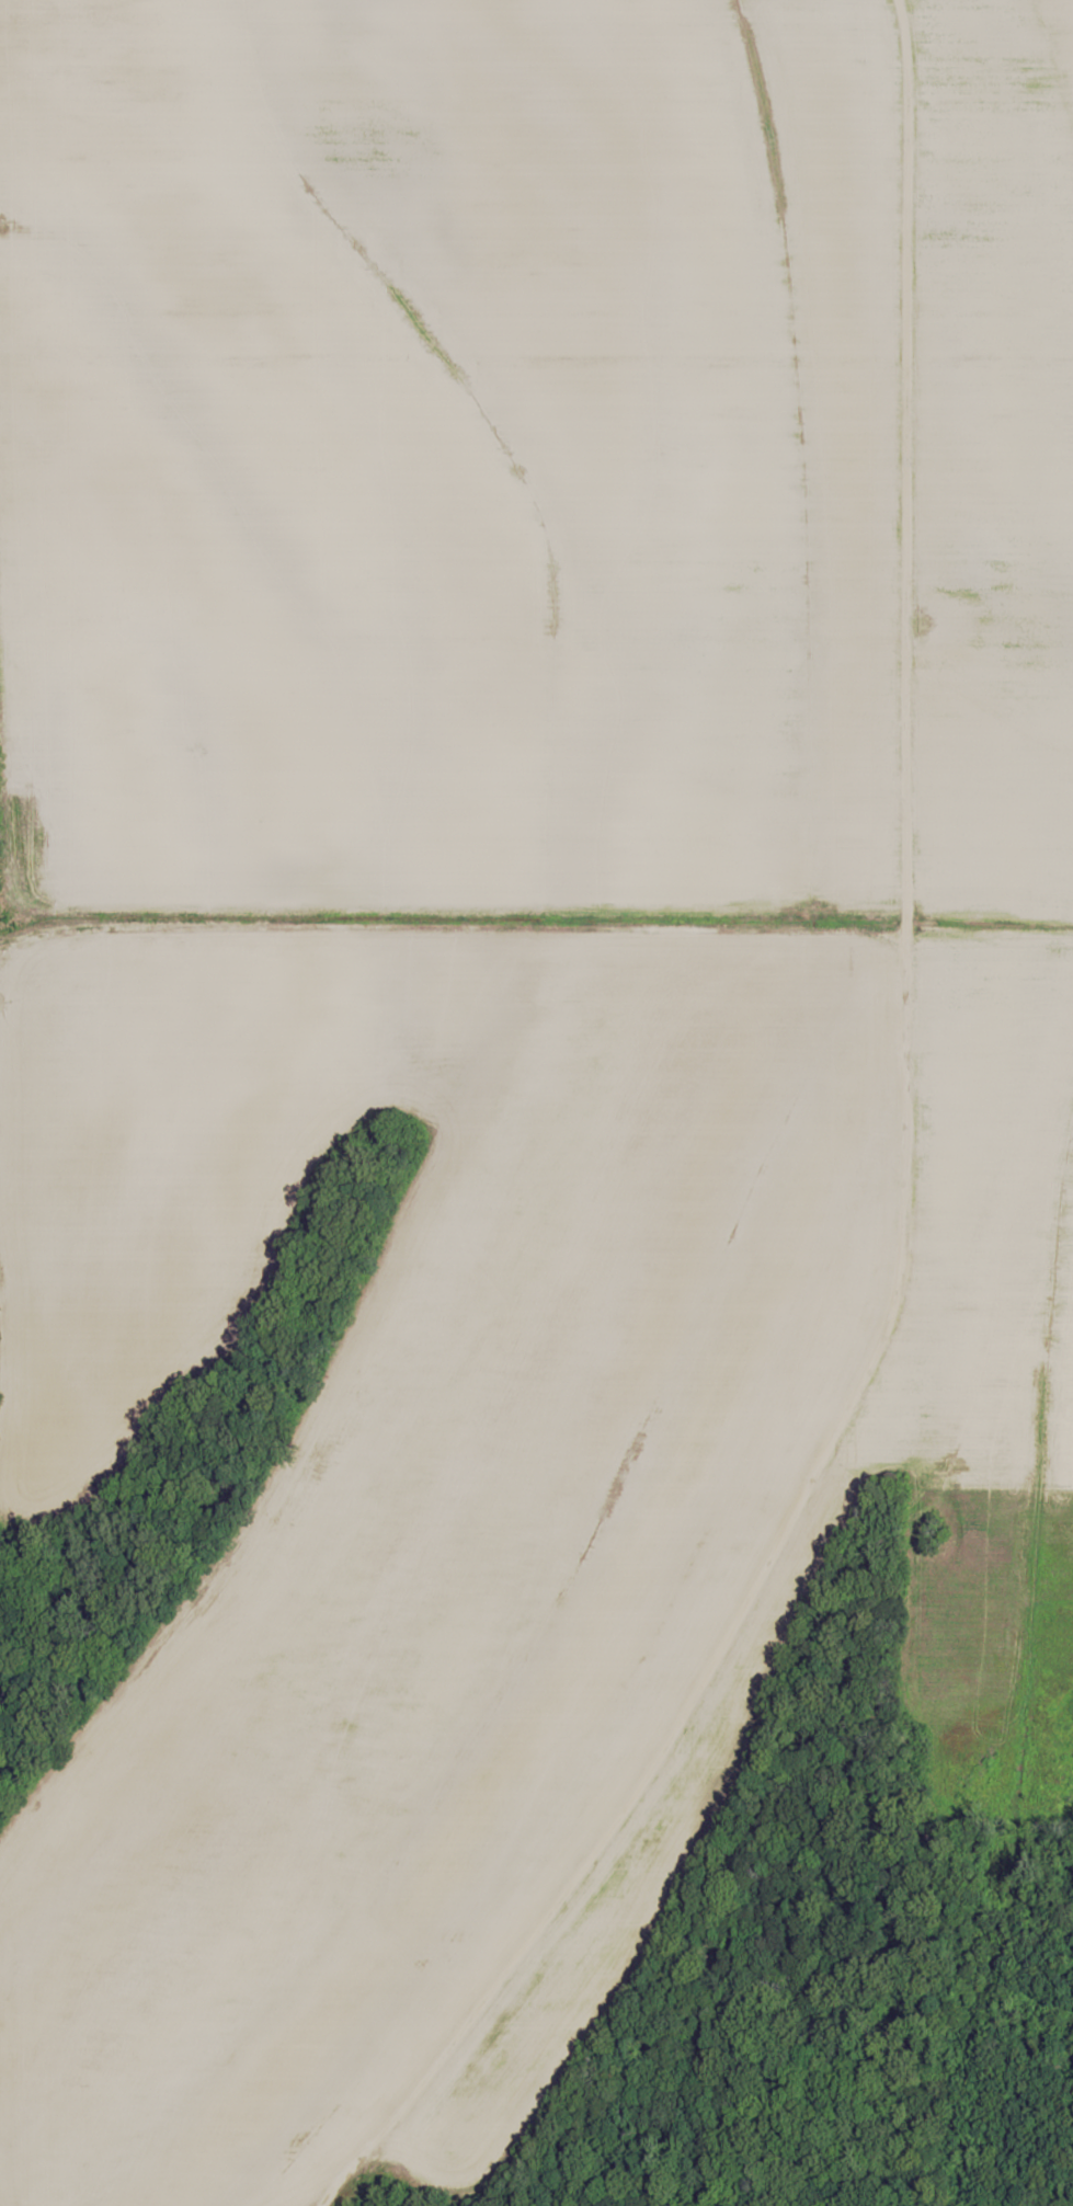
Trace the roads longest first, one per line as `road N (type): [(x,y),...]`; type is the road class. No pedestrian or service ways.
road 1 (residential): [(325,2205),(675,1735),(890,1304),(902,1199),(905,343),(903,66),(893,0)]
road 2 (residential): [(903,934),(0,935)]

